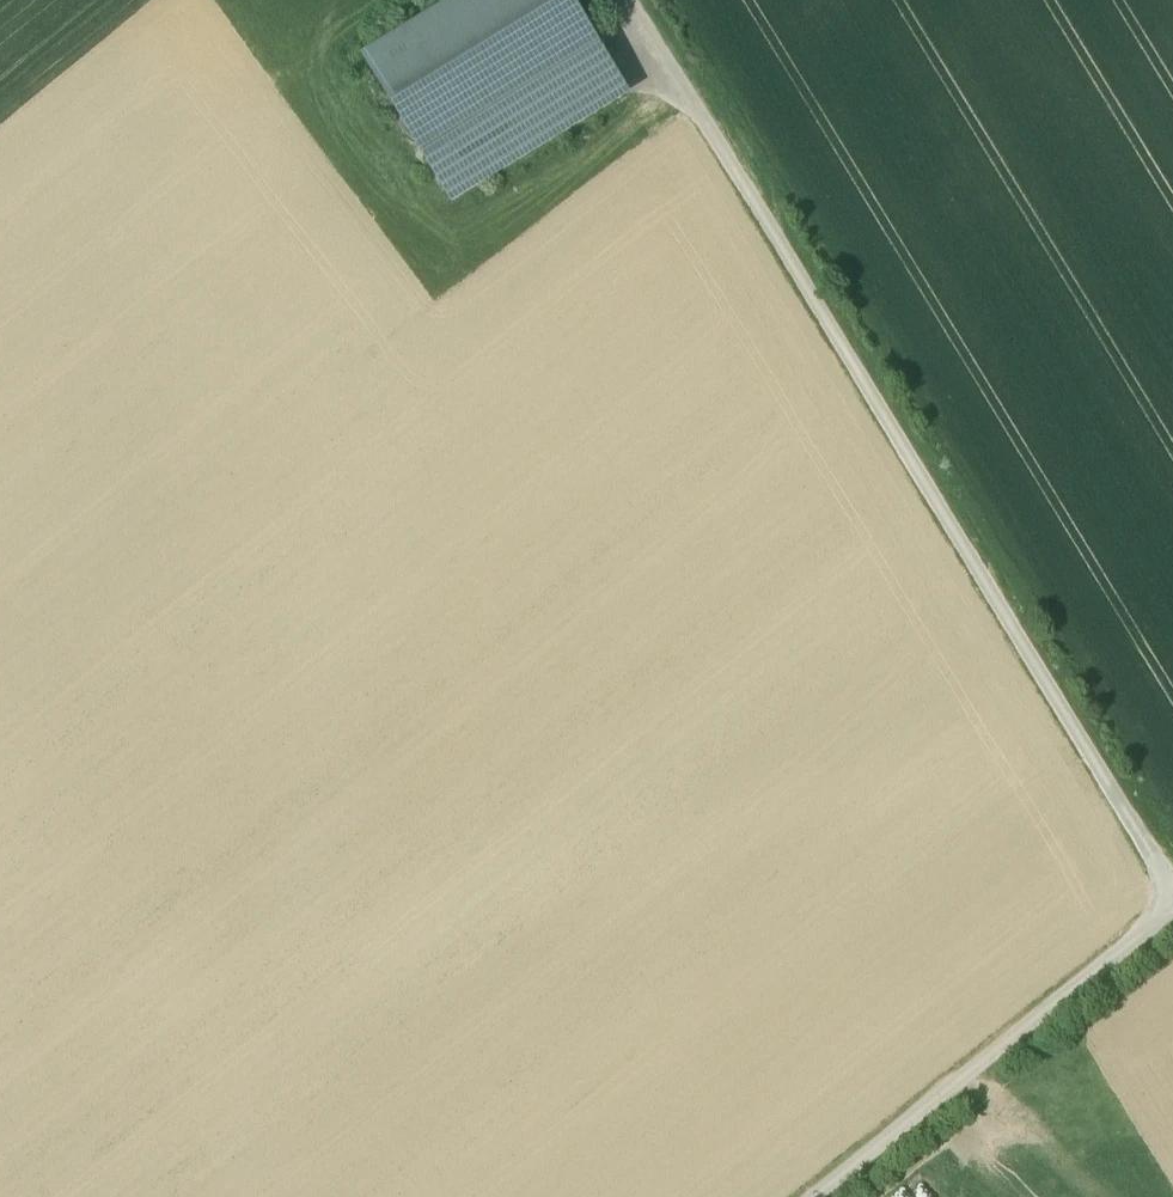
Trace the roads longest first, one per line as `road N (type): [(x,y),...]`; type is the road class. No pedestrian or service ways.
road 1 (track): [(1172,897),(632,0)]
road 2 (track): [(815,1196),(1172,908)]

